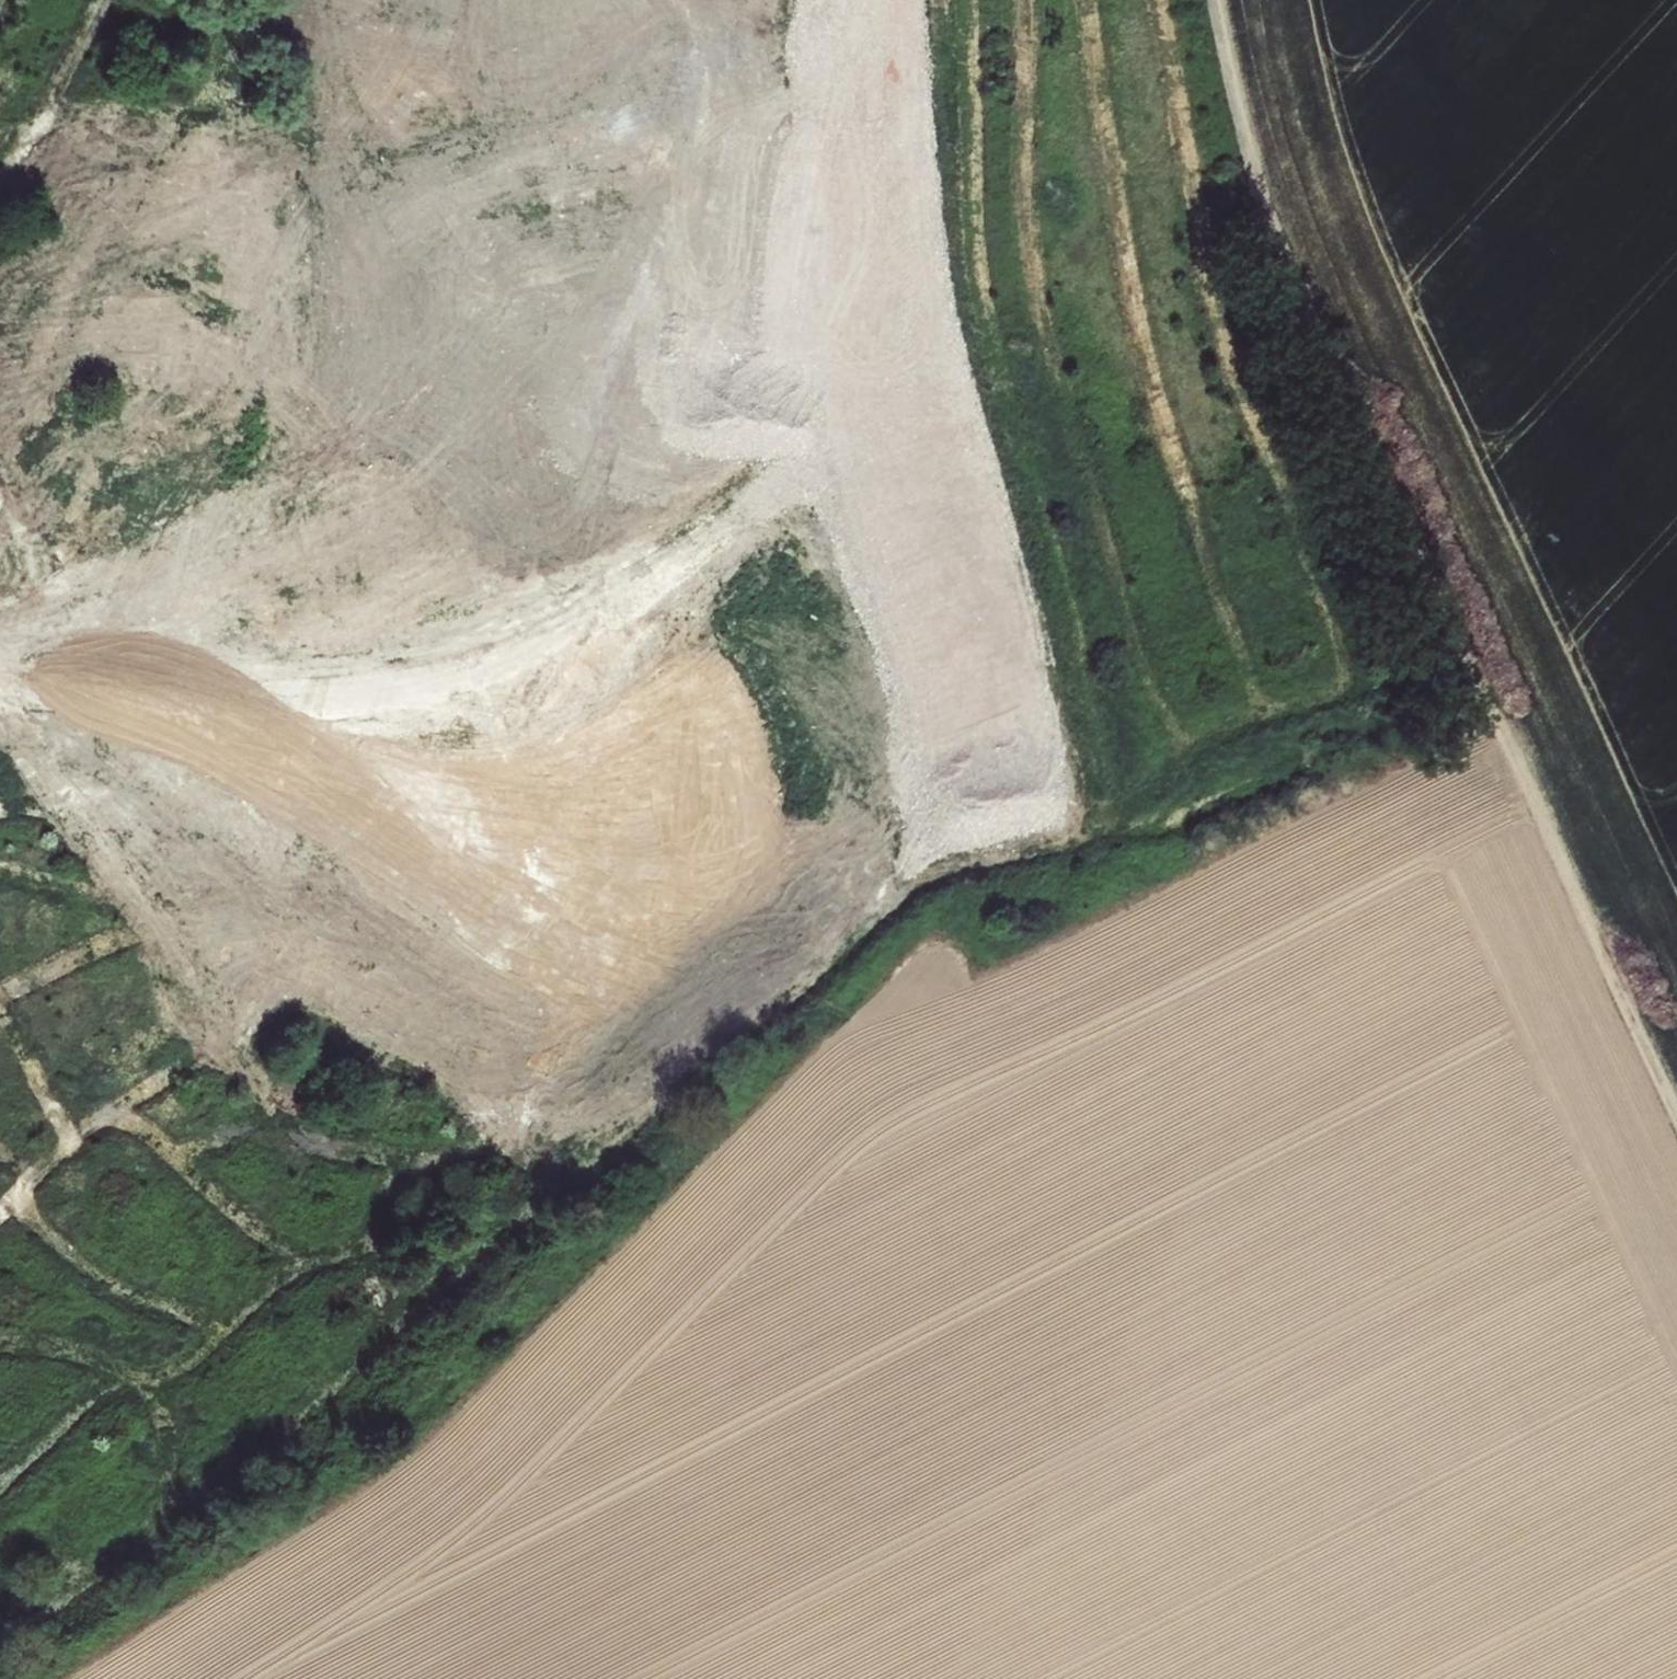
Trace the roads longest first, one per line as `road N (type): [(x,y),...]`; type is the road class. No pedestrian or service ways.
road 1 (track): [(1220,0),(1264,174),(1497,723),(1676,1116)]

